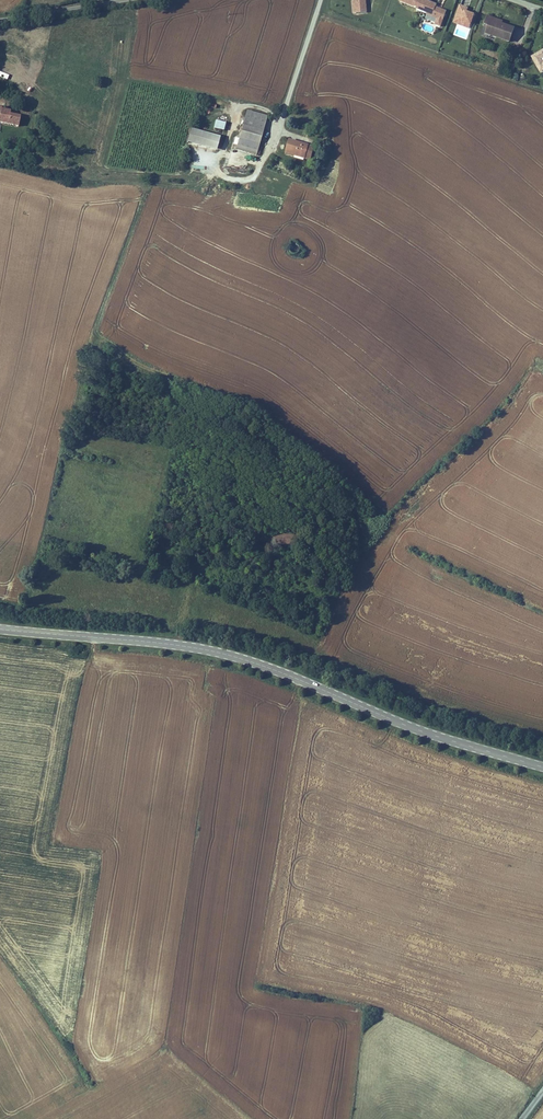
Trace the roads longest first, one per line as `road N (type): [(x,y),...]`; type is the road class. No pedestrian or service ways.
road 1 (tertiary): [(542,767),(408,727),(218,652),(0,629)]
road 2 (track): [(179,645),(194,568),(204,558),(260,544)]
road 3 (unclassified): [(125,0),(0,20)]

